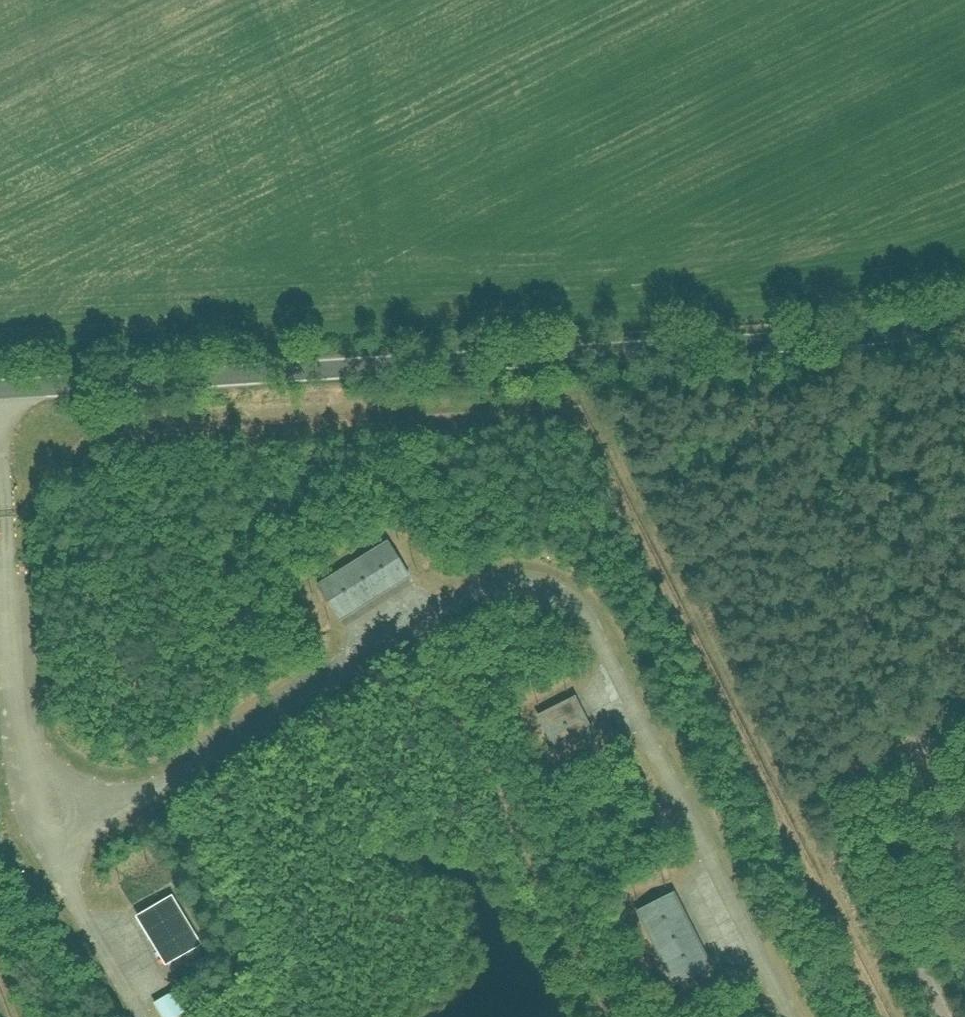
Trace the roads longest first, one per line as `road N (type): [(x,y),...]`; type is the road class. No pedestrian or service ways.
road 1 (unclassified): [(0,389),(859,340),(964,313)]
road 2 (track): [(964,706),(872,757),(844,793),(863,867),(945,1016)]

